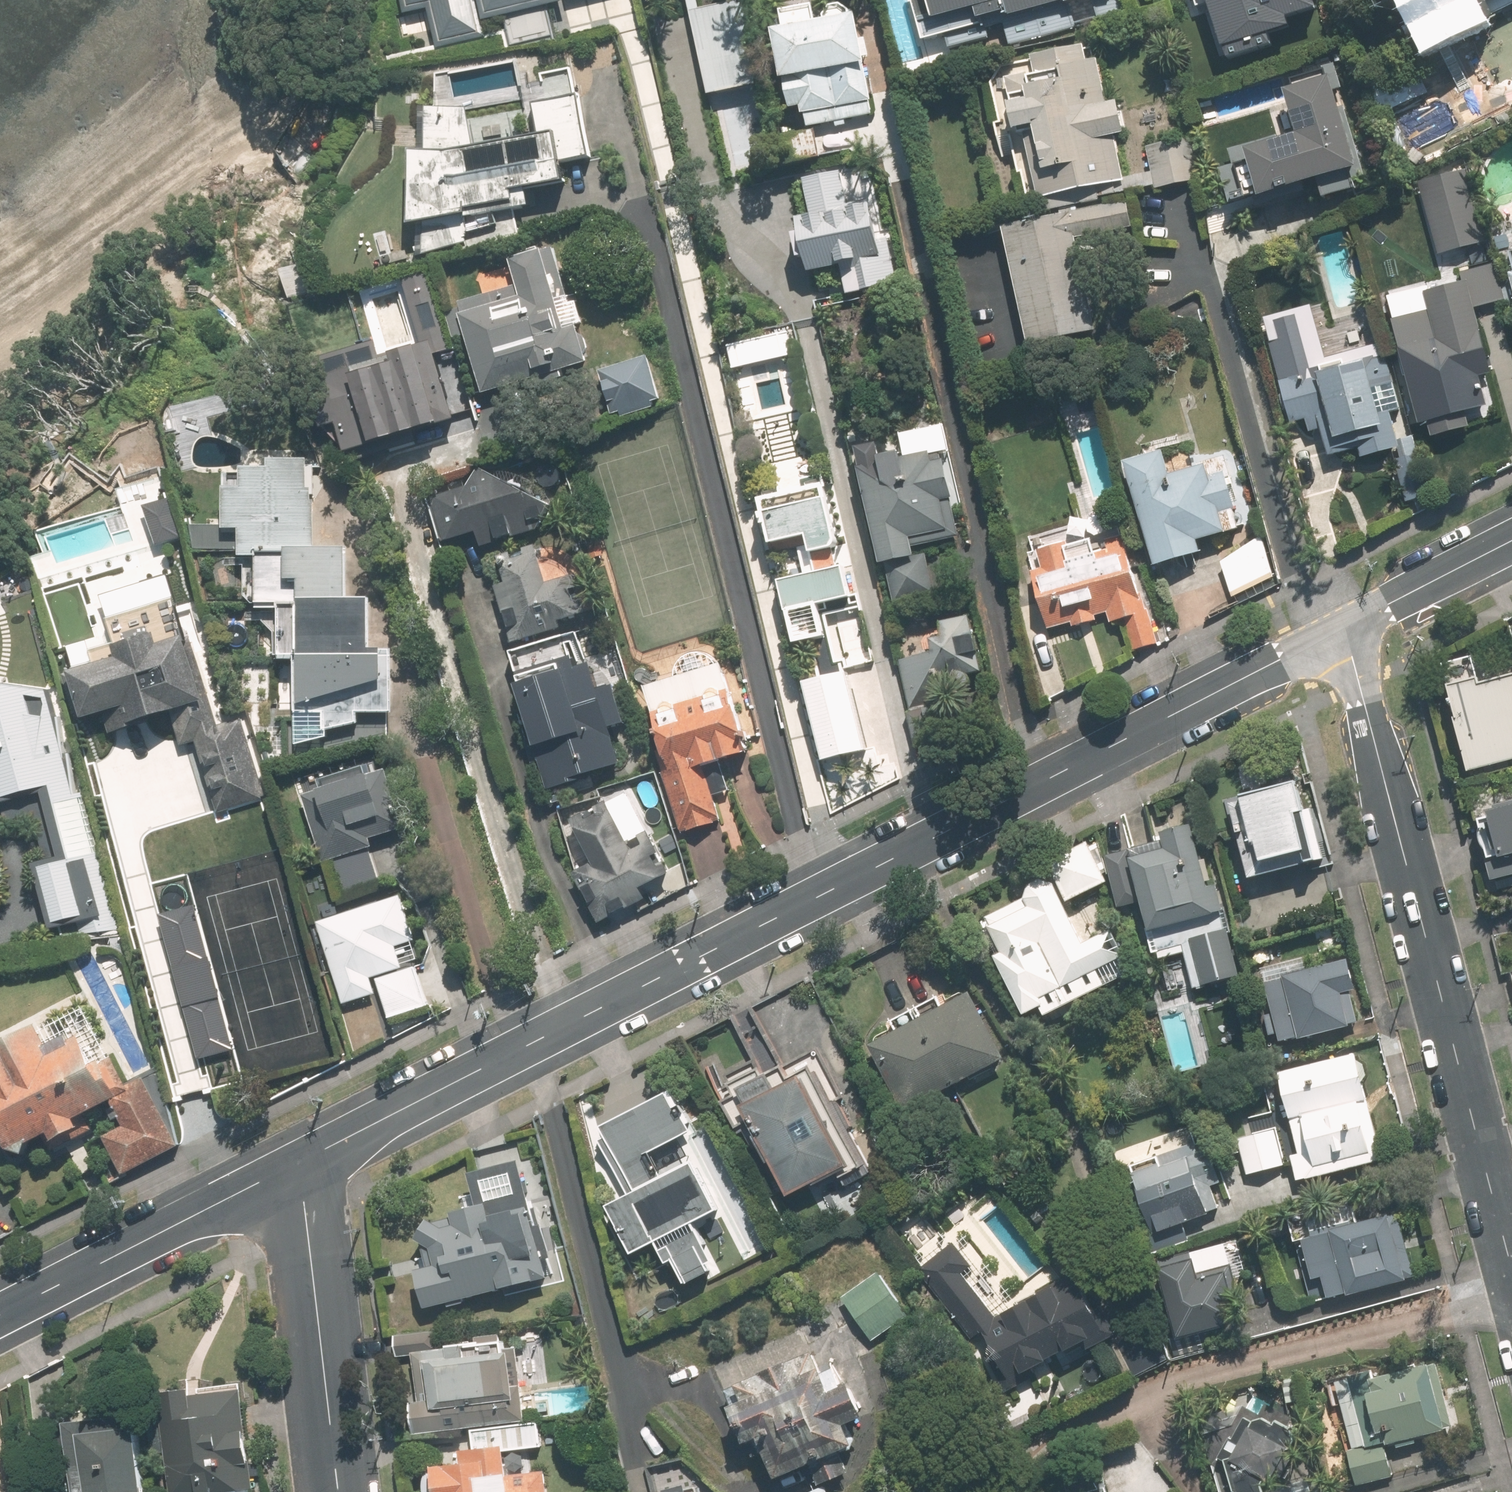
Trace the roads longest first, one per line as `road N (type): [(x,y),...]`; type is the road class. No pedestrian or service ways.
road 1 (residential): [(298,1164),(1342,624)]
road 2 (residential): [(1511,1272),(1342,624)]
road 3 (residential): [(0,1315),(298,1164)]
road 4 (residential): [(298,1164),(339,1491)]
road 5 (residential): [(1342,624),(1511,539)]

